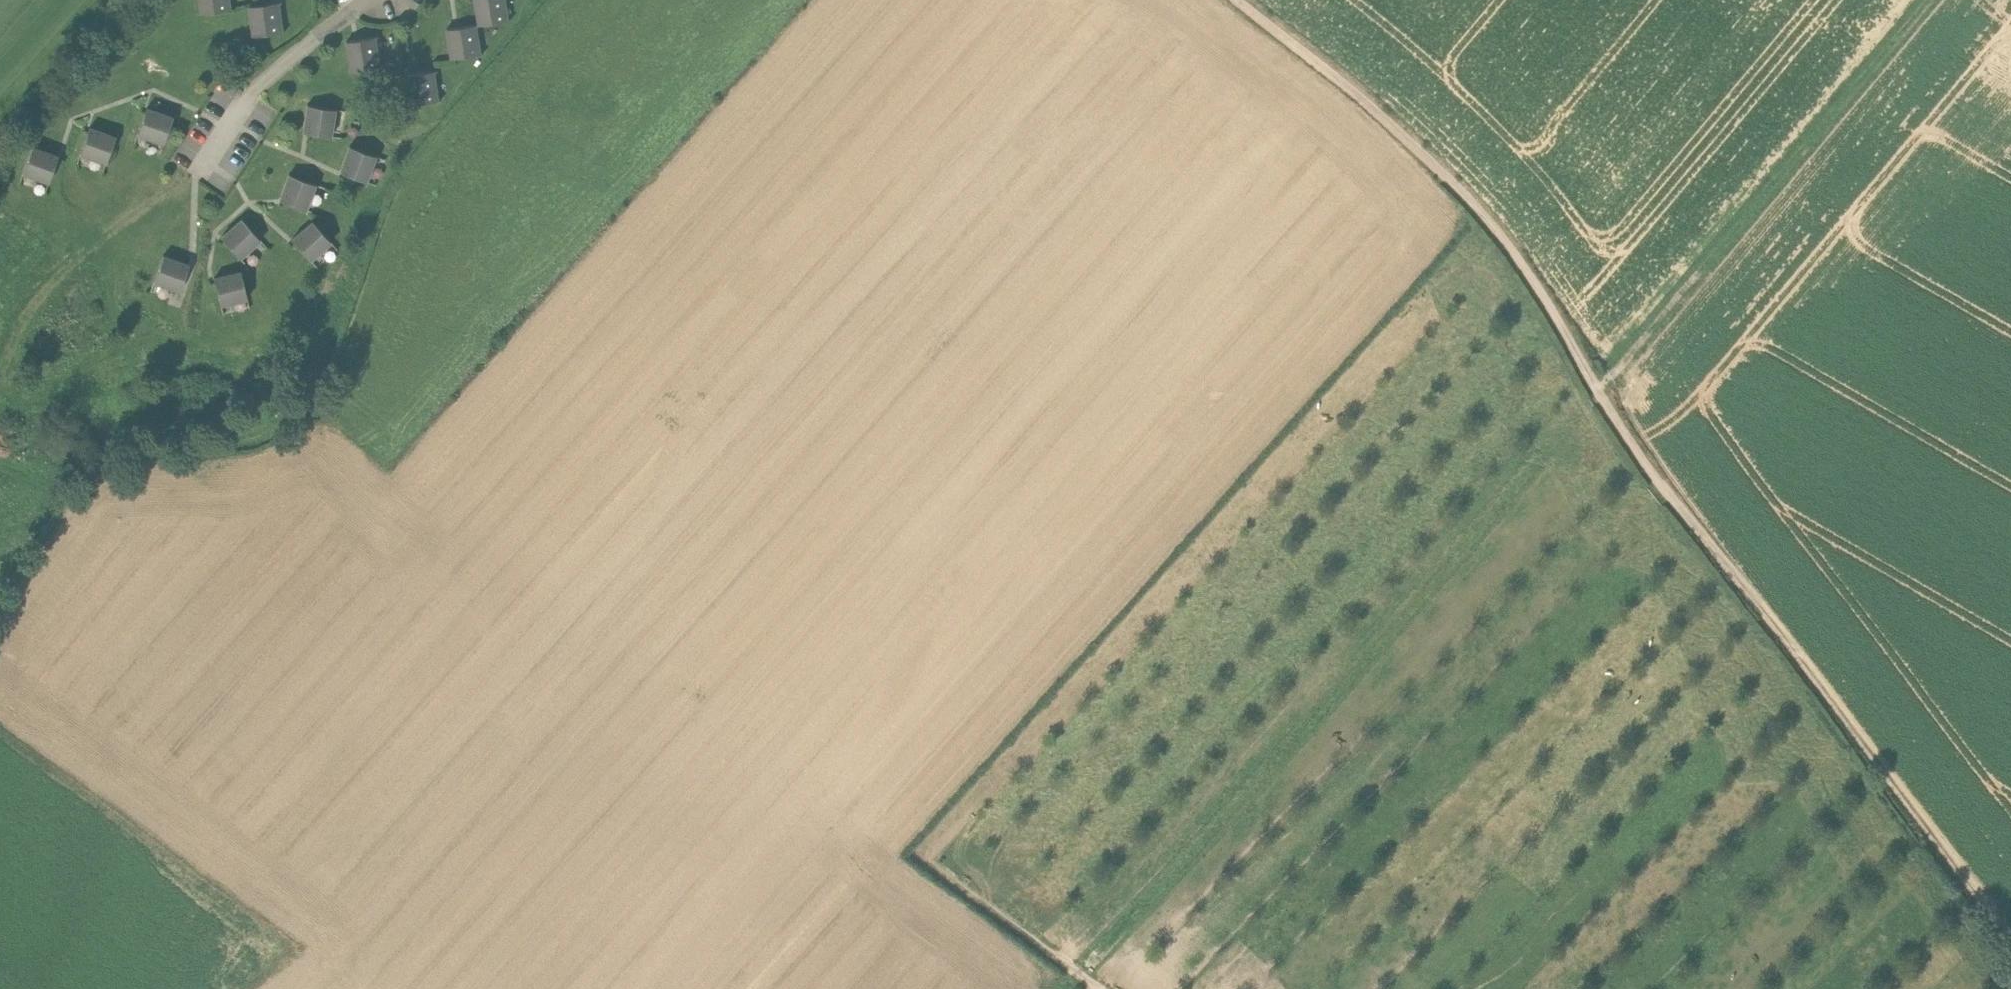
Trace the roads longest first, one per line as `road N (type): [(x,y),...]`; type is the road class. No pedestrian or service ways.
road 1 (track): [(2010,939),(1641,459),(1507,247),(1387,124),(1235,0)]

